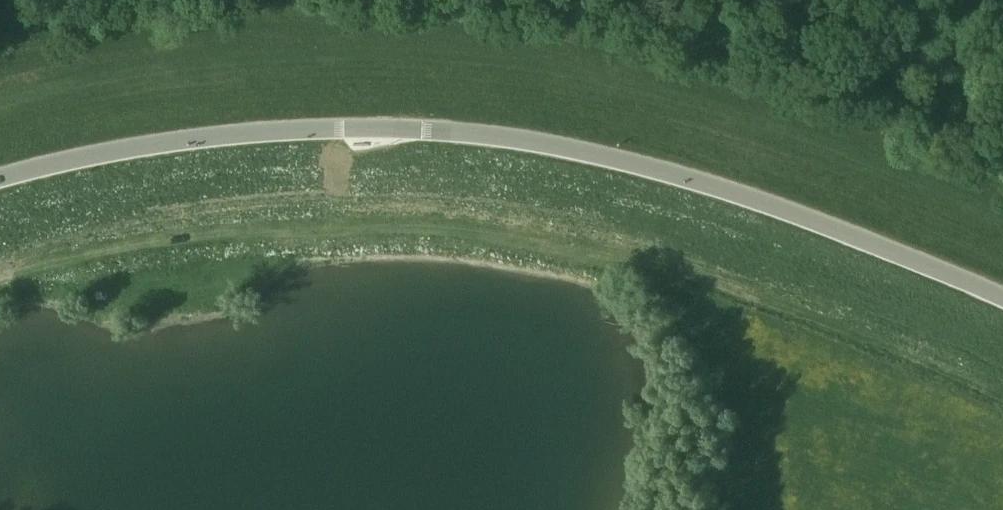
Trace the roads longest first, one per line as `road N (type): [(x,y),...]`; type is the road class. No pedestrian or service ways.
road 1 (unclassified): [(1002,297),(755,197),(603,154),(475,134),(384,127),(251,134),(116,151),(0,183)]

